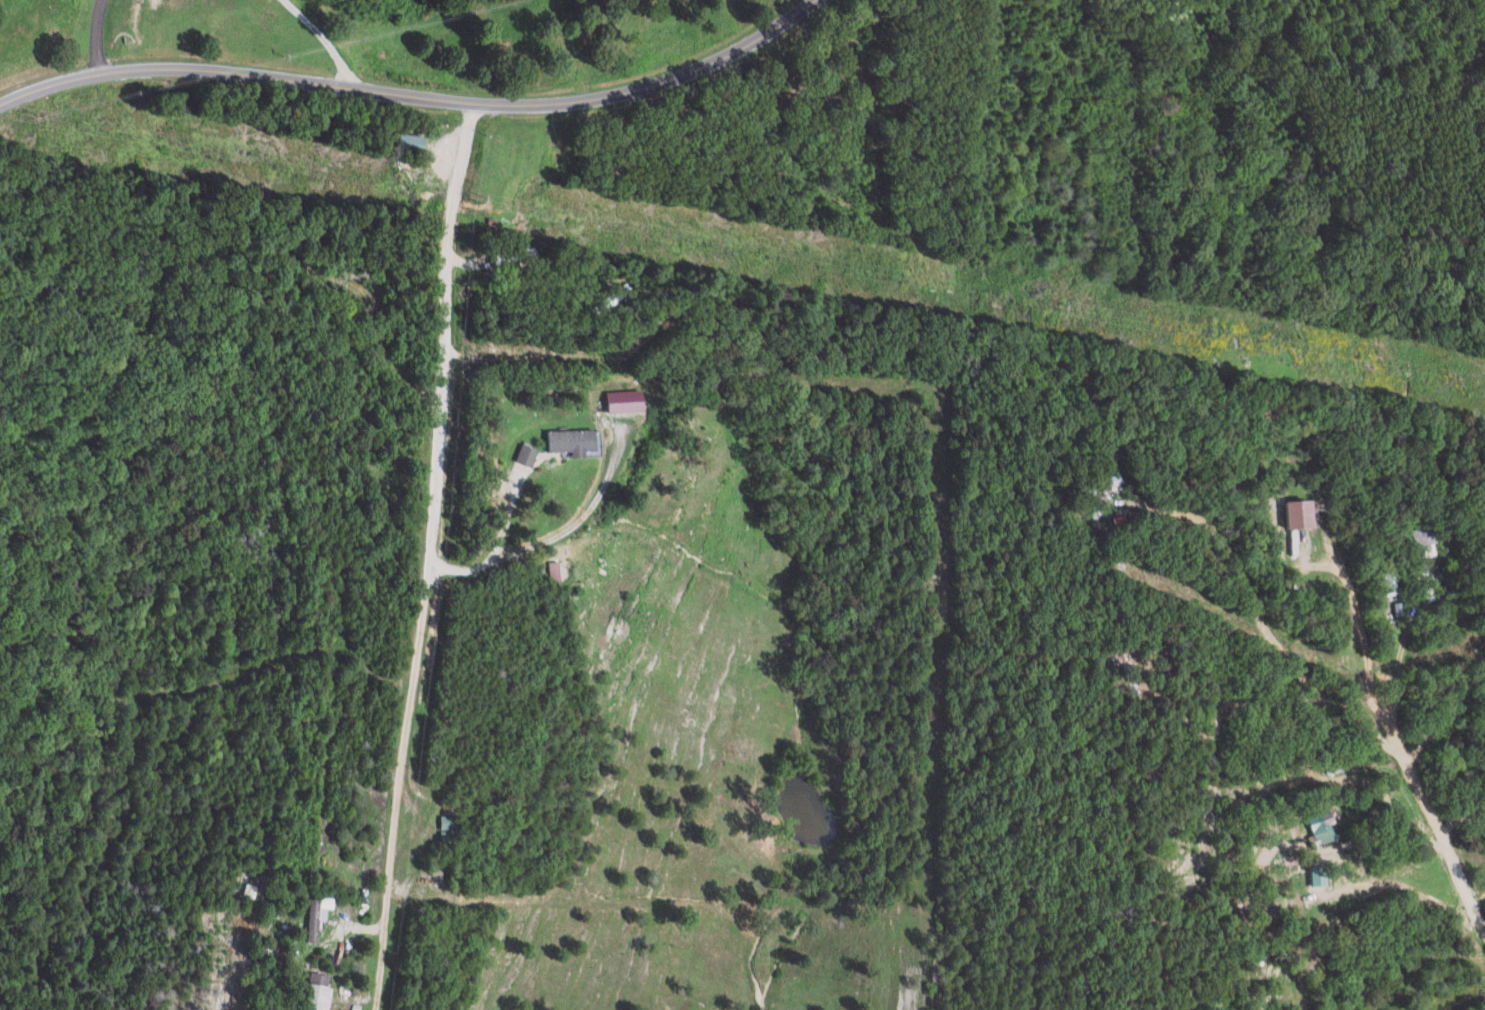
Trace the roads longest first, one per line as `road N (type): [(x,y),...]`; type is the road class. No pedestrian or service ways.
road 1 (residential): [(471,106),(442,250),(433,419),(367,1009)]
road 2 (tertiary): [(0,107),(30,92),(116,74),(188,71),(471,106),(609,101),(738,46),(808,0)]

